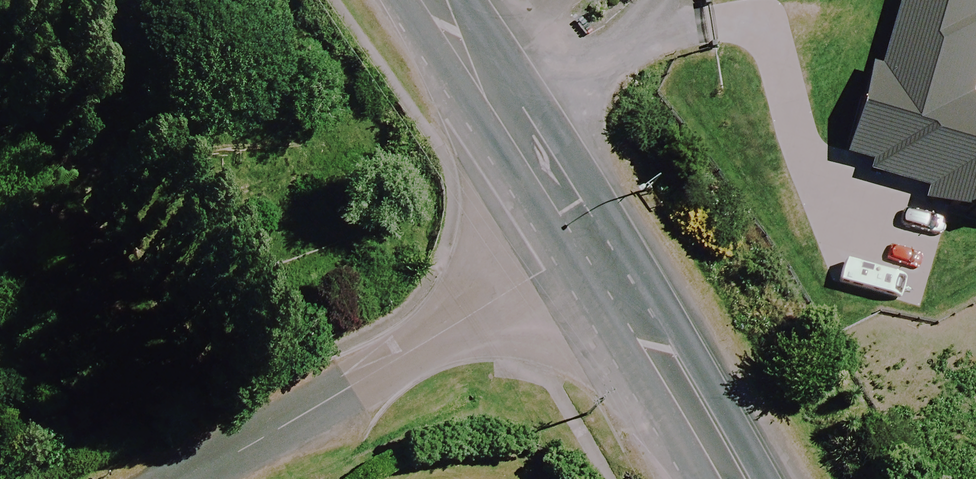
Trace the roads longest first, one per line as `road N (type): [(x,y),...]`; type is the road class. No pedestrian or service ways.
road 1 (unclassified): [(582,246),(185,478)]
road 2 (tertiary): [(582,246),(485,100),(432,0)]
road 3 (tertiary): [(734,478),(653,337),(582,246)]

